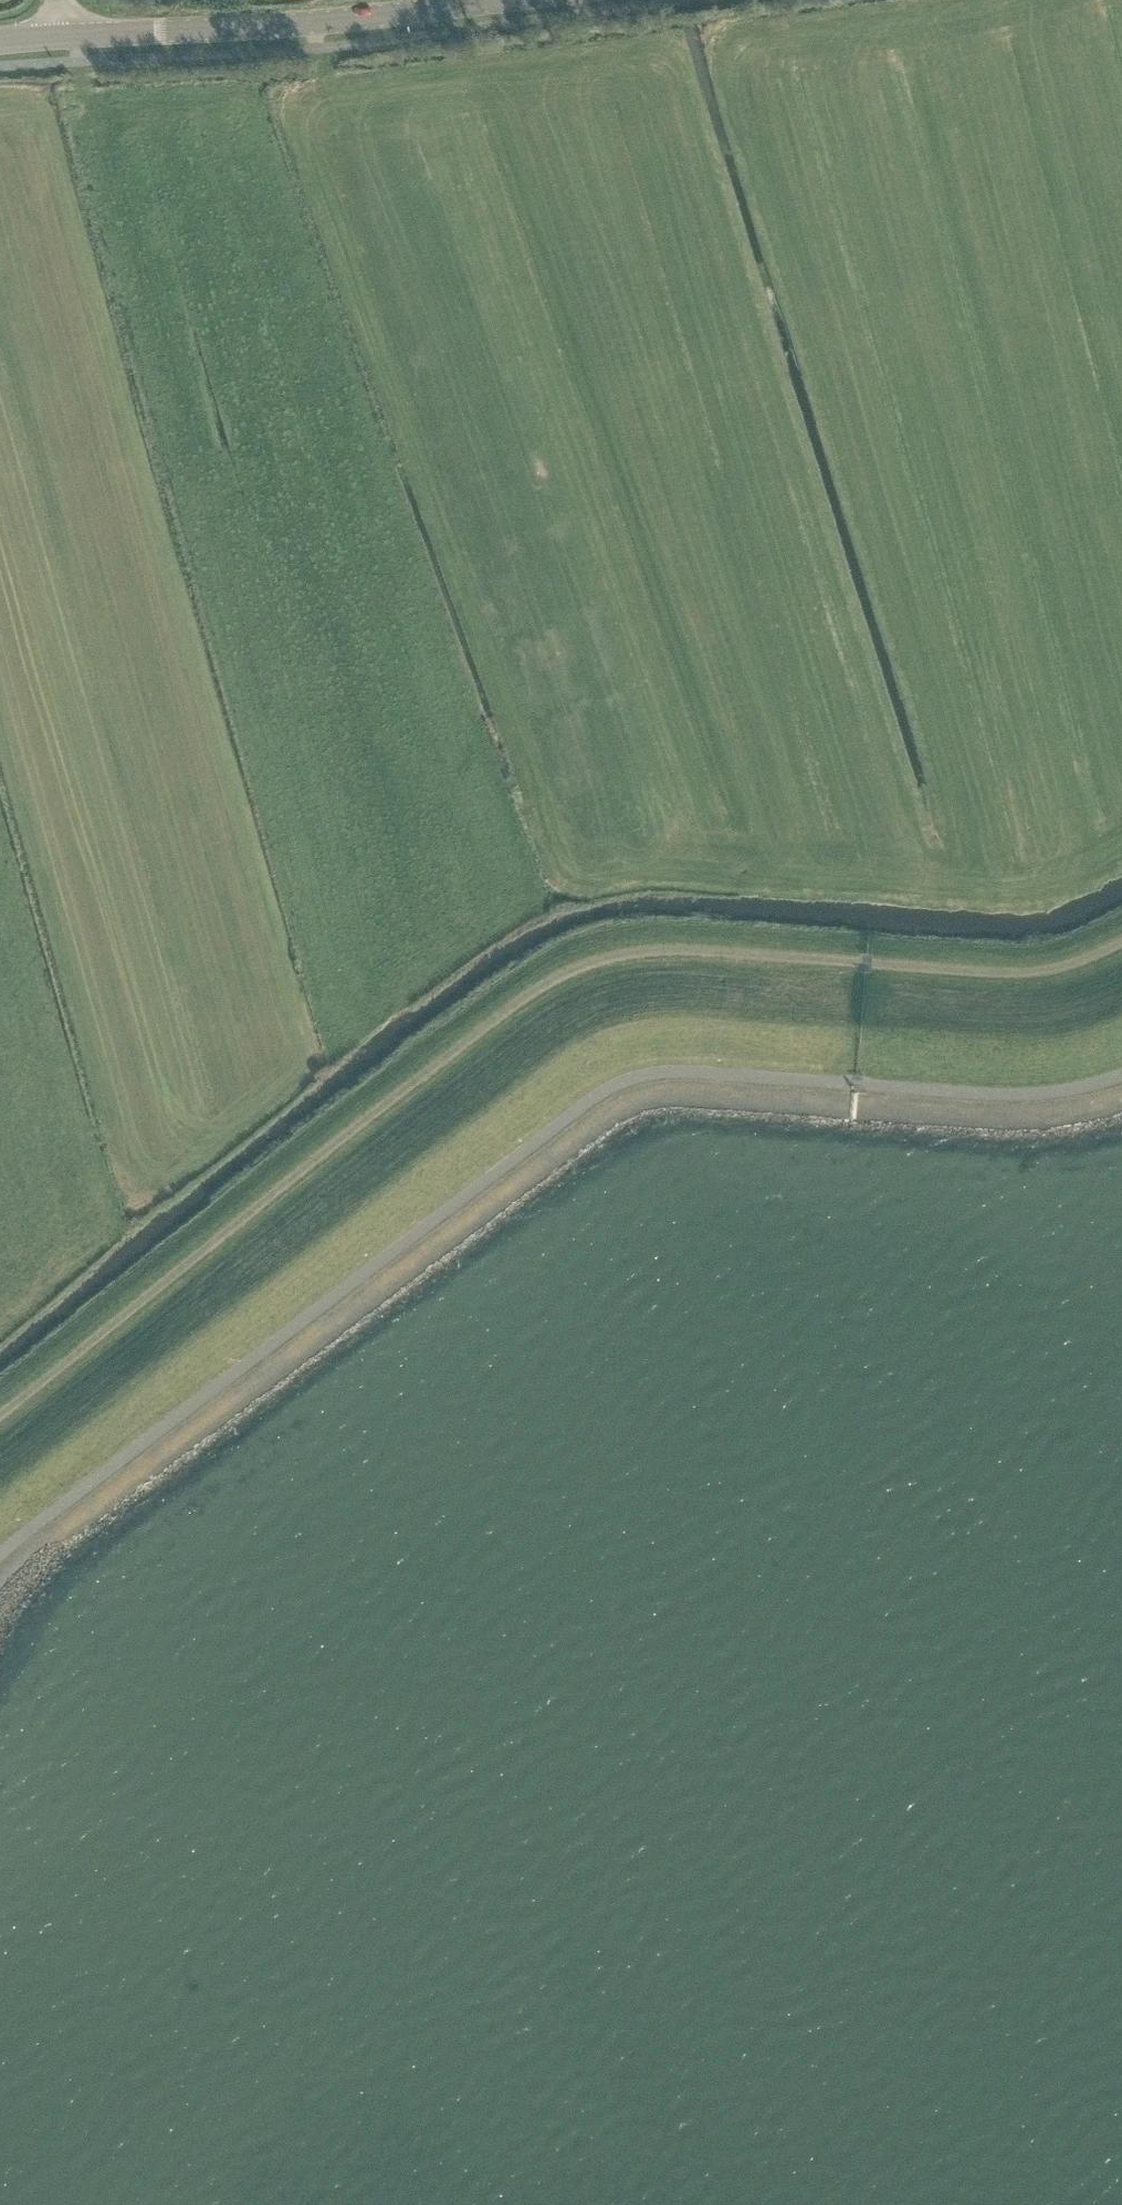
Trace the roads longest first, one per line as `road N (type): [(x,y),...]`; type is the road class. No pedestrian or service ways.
road 1 (tertiary): [(75,35),(316,23),(498,0)]

